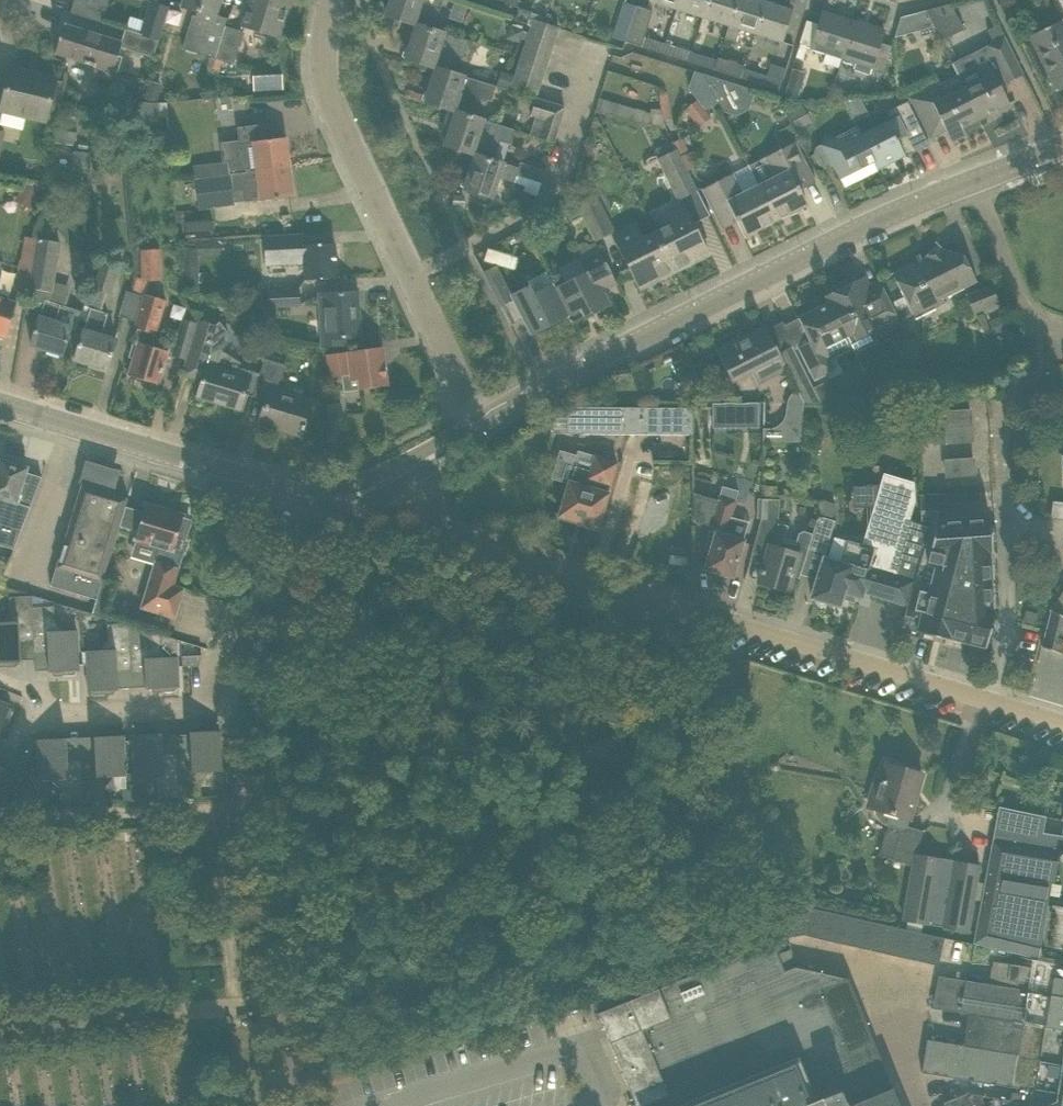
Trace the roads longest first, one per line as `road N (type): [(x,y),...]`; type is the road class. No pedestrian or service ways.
road 1 (unclassified): [(988,702),(540,572),(451,533),(432,514),(413,465)]
road 2 (tertiary): [(483,425),(972,178)]
road 3 (residential): [(988,702),(1009,613),(1002,402),(1019,390)]
road 4 (residential): [(411,273),(517,216),(555,184),(596,51)]
road 5 (tertiary): [(289,493),(0,405)]
road 6 (residential): [(411,273),(320,108),(323,35),(334,0)]
road 7 (residential): [(233,703),(42,713),(33,716),(15,746)]
road 8 (residential): [(233,703),(225,635),(289,493)]
road 9 (residential): [(972,178),(1036,319),(1062,328)]
road 10 (residential): [(483,425),(411,273)]
road 11 (tertiary): [(413,465),(346,496),(289,493)]

